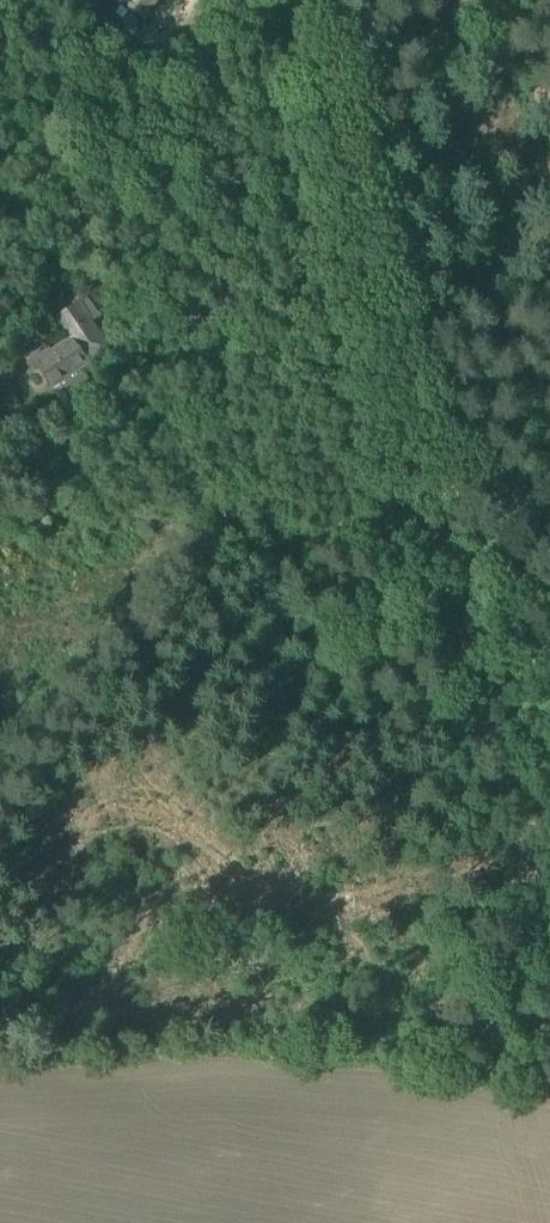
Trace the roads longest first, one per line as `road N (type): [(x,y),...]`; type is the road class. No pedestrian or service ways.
road 1 (unclassified): [(549,946),(296,0)]
road 2 (track): [(0,464),(227,542),(432,512)]
road 3 (track): [(403,0),(439,82),(484,129),(549,152)]

